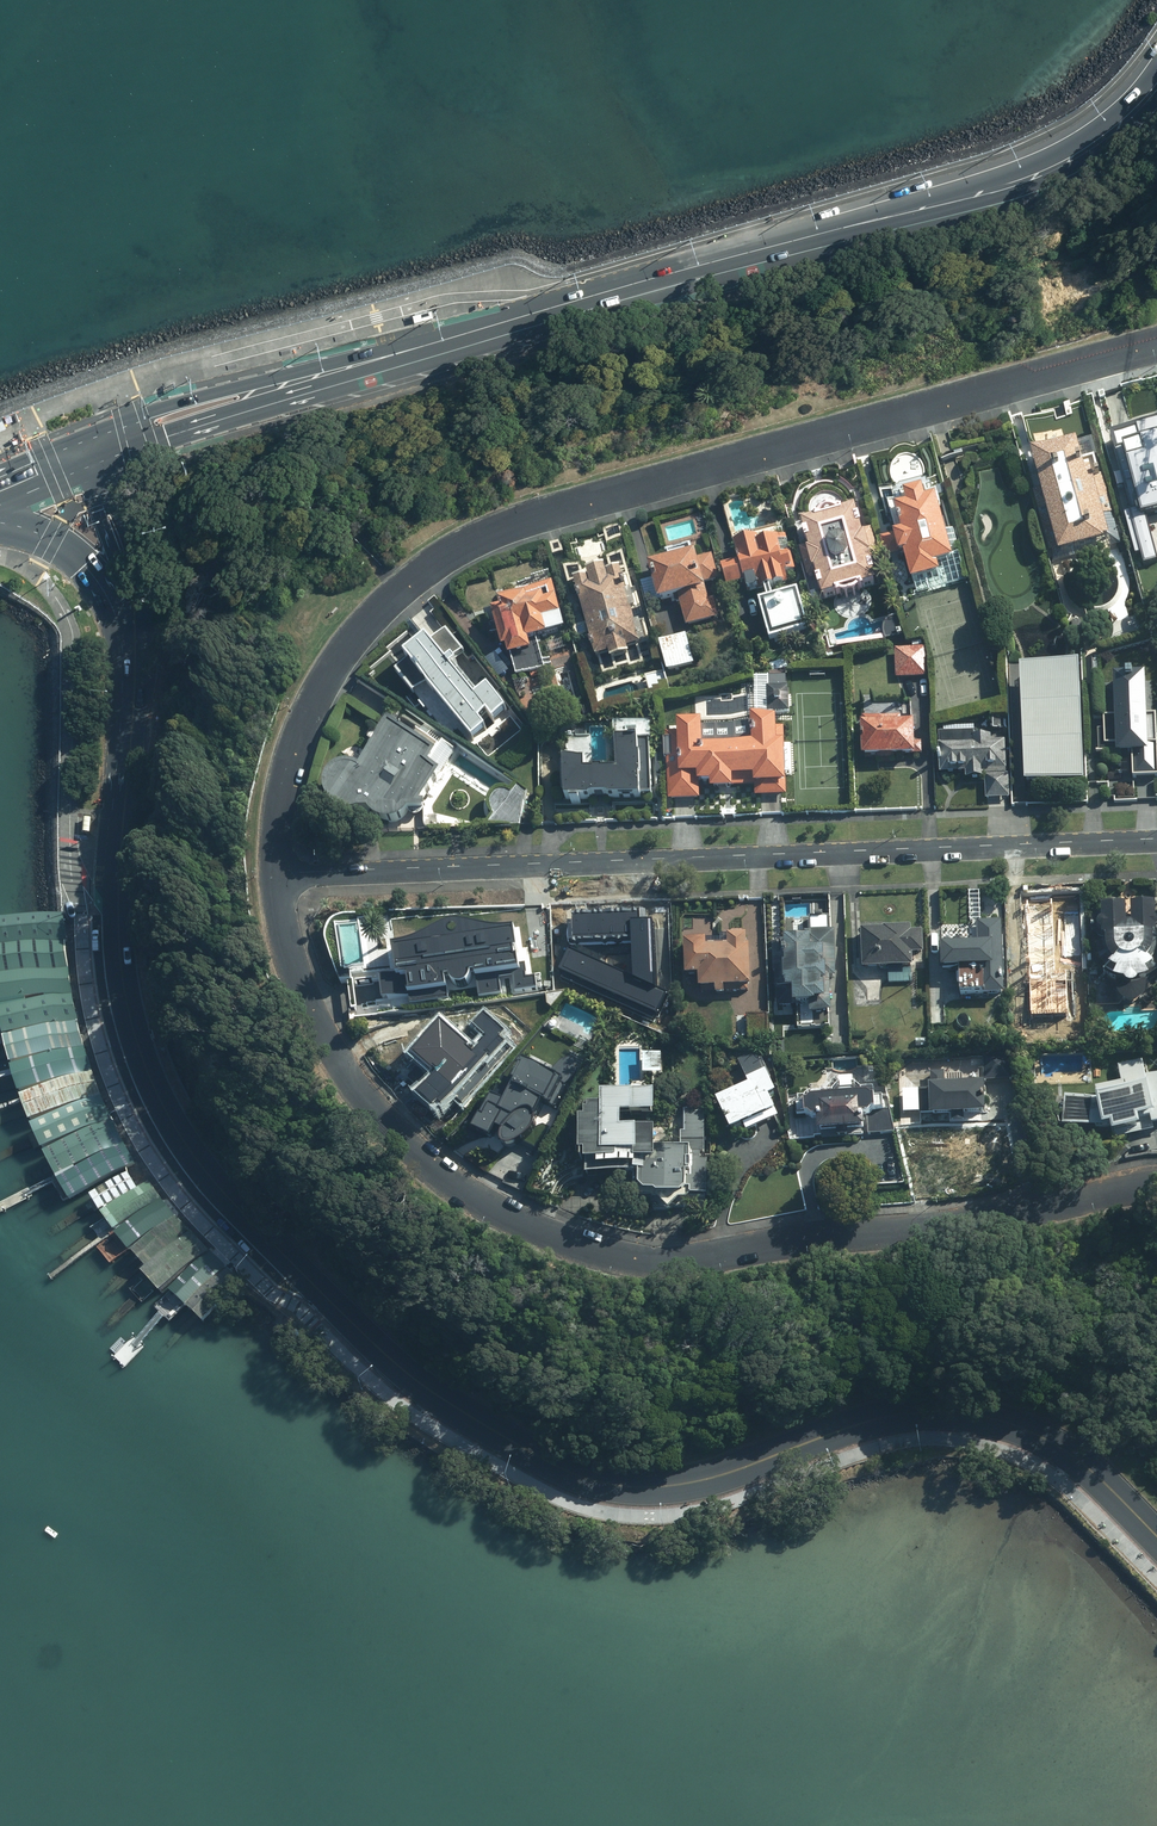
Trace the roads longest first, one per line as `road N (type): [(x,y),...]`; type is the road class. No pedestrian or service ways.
road 1 (secondary): [(134,665),(113,907),(118,990),(138,1064),(194,1171),(400,1369),(516,1445),(615,1484),(695,1482),(910,1412),(1004,1420),(1082,1463),(1156,1537)]
road 2 (residential): [(1156,344),(528,519),(435,561),(365,621),(312,708),(283,786),(275,876)]
road 3 (residential): [(275,876),(305,997),(367,1106),(500,1217),(564,1241),(625,1259),(678,1261),(933,1226),(1156,1184)]
road 4 (residential): [(1156,840),(275,876)]
road 5 (primary): [(447,352),(1021,182),(1098,142),(1156,87)]
road 6 (primary): [(106,435),(374,359),(447,352)]
road 7 (primary): [(447,352),(112,455)]
road 8 (primary): [(134,665),(94,575),(46,536),(0,521)]
road 9 (secondary): [(134,598),(81,458)]
road 10 (secondary): [(112,455),(135,534),(134,598)]

